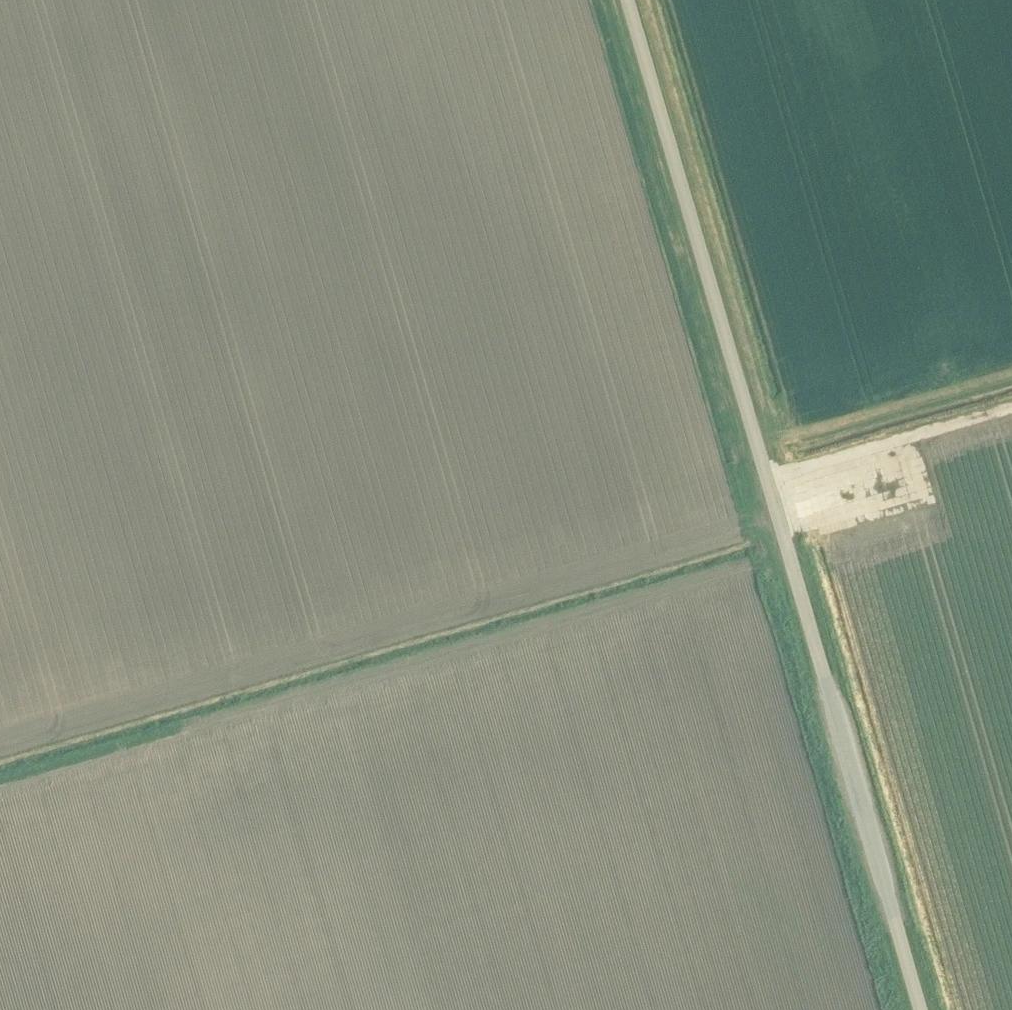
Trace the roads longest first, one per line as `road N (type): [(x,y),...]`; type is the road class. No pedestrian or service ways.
road 1 (tertiary): [(919,1009),(626,0)]

